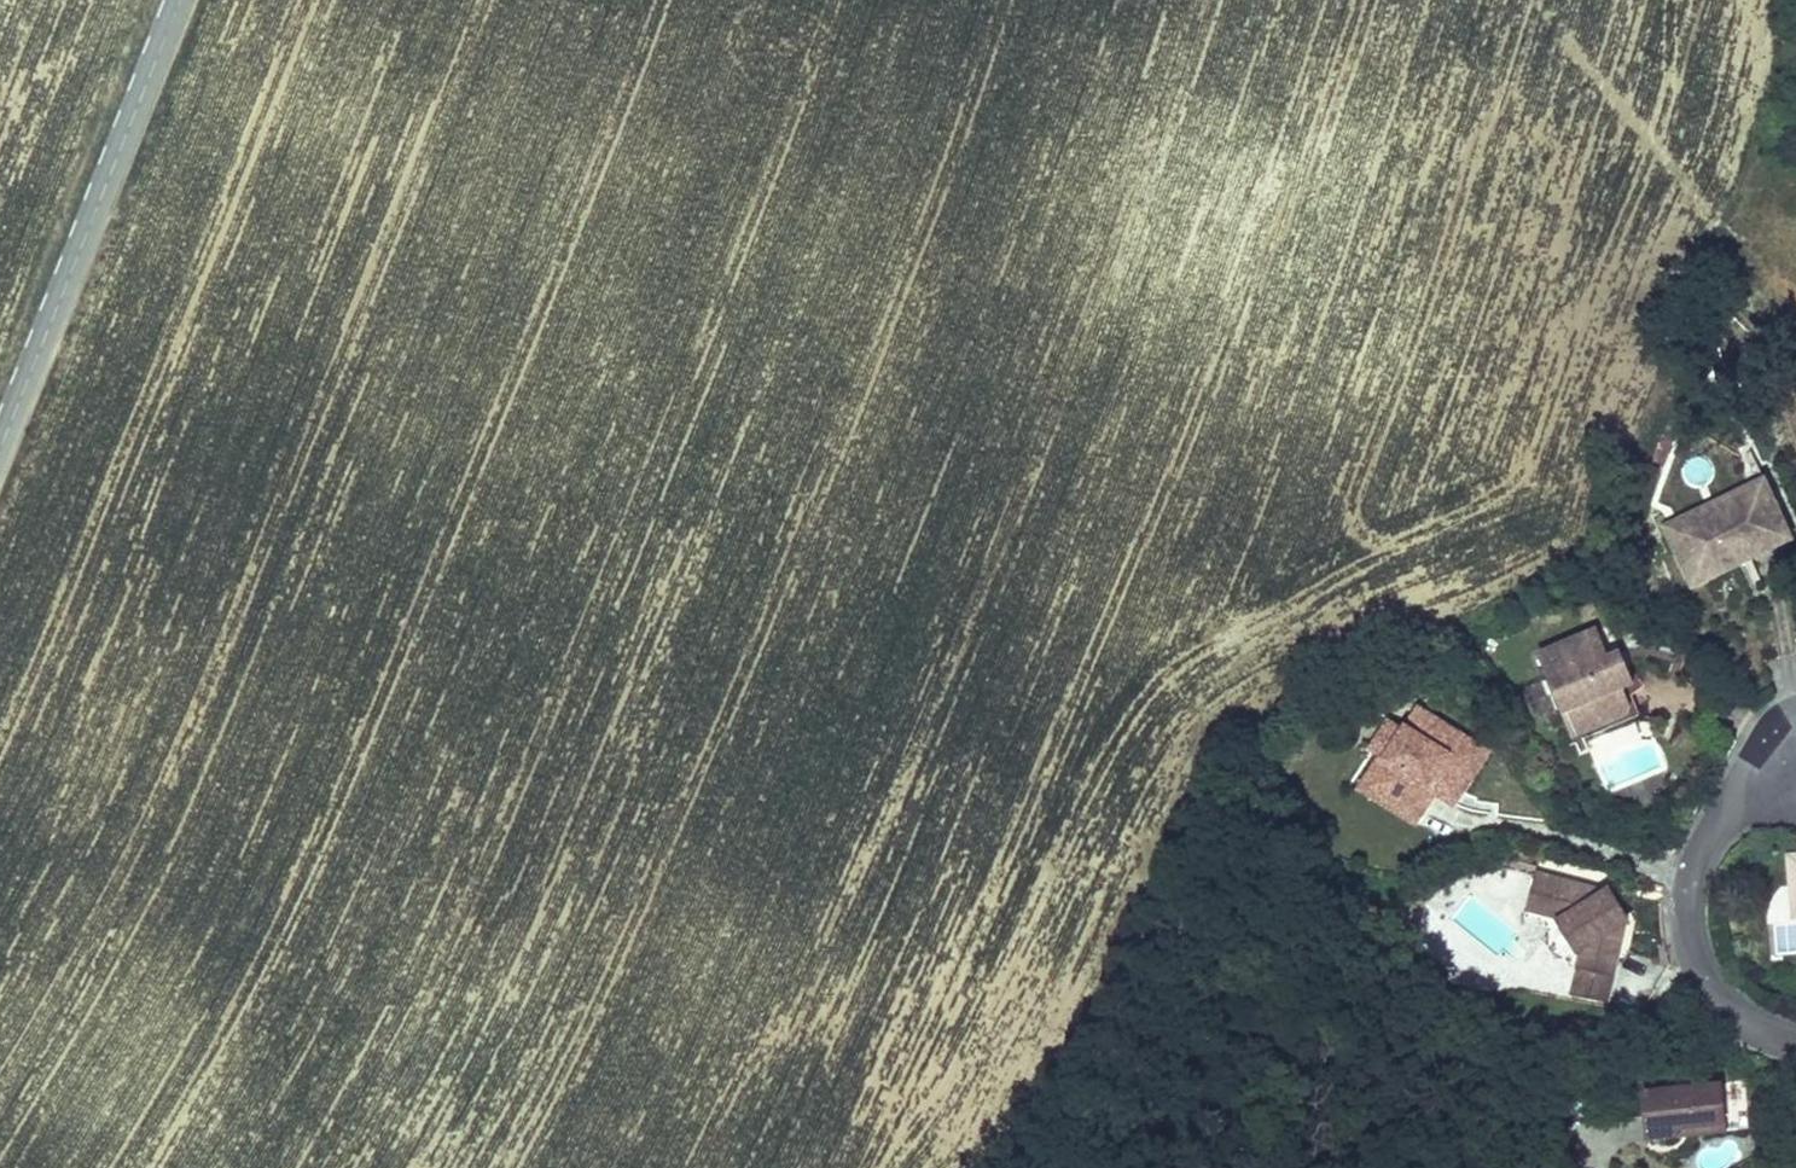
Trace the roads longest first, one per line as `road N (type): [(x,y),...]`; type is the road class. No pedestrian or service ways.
road 1 (unclassified): [(0,439),(178,0)]
road 2 (residential): [(1795,763),(1736,807),(1707,846),(1691,884),(1688,929),(1719,1003),(1752,1030),(1795,1044)]

